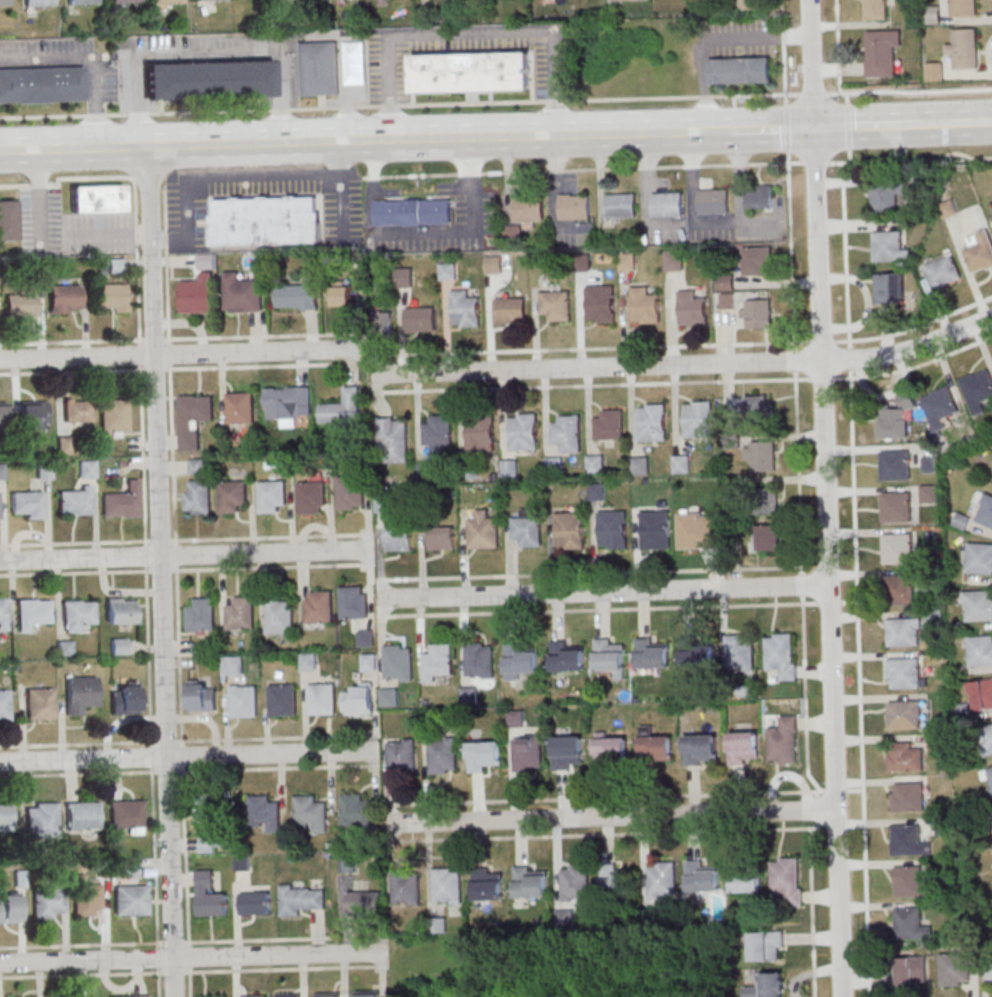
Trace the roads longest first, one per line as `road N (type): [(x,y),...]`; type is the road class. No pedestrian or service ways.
road 1 (residential): [(841,996),(811,0)]
road 2 (residential): [(175,996),(149,147)]
road 3 (secondary): [(690,134),(0,152)]
road 4 (residential): [(991,320),(877,359),(371,374)]
road 5 (residential): [(830,586),(377,598)]
road 6 (residential): [(836,810),(387,825)]
road 7 (residential): [(386,951),(0,965)]
road 8 (residential): [(379,750),(0,763)]
road 9 (residential): [(373,551),(0,561)]
road 10 (residential): [(364,350),(0,361)]

